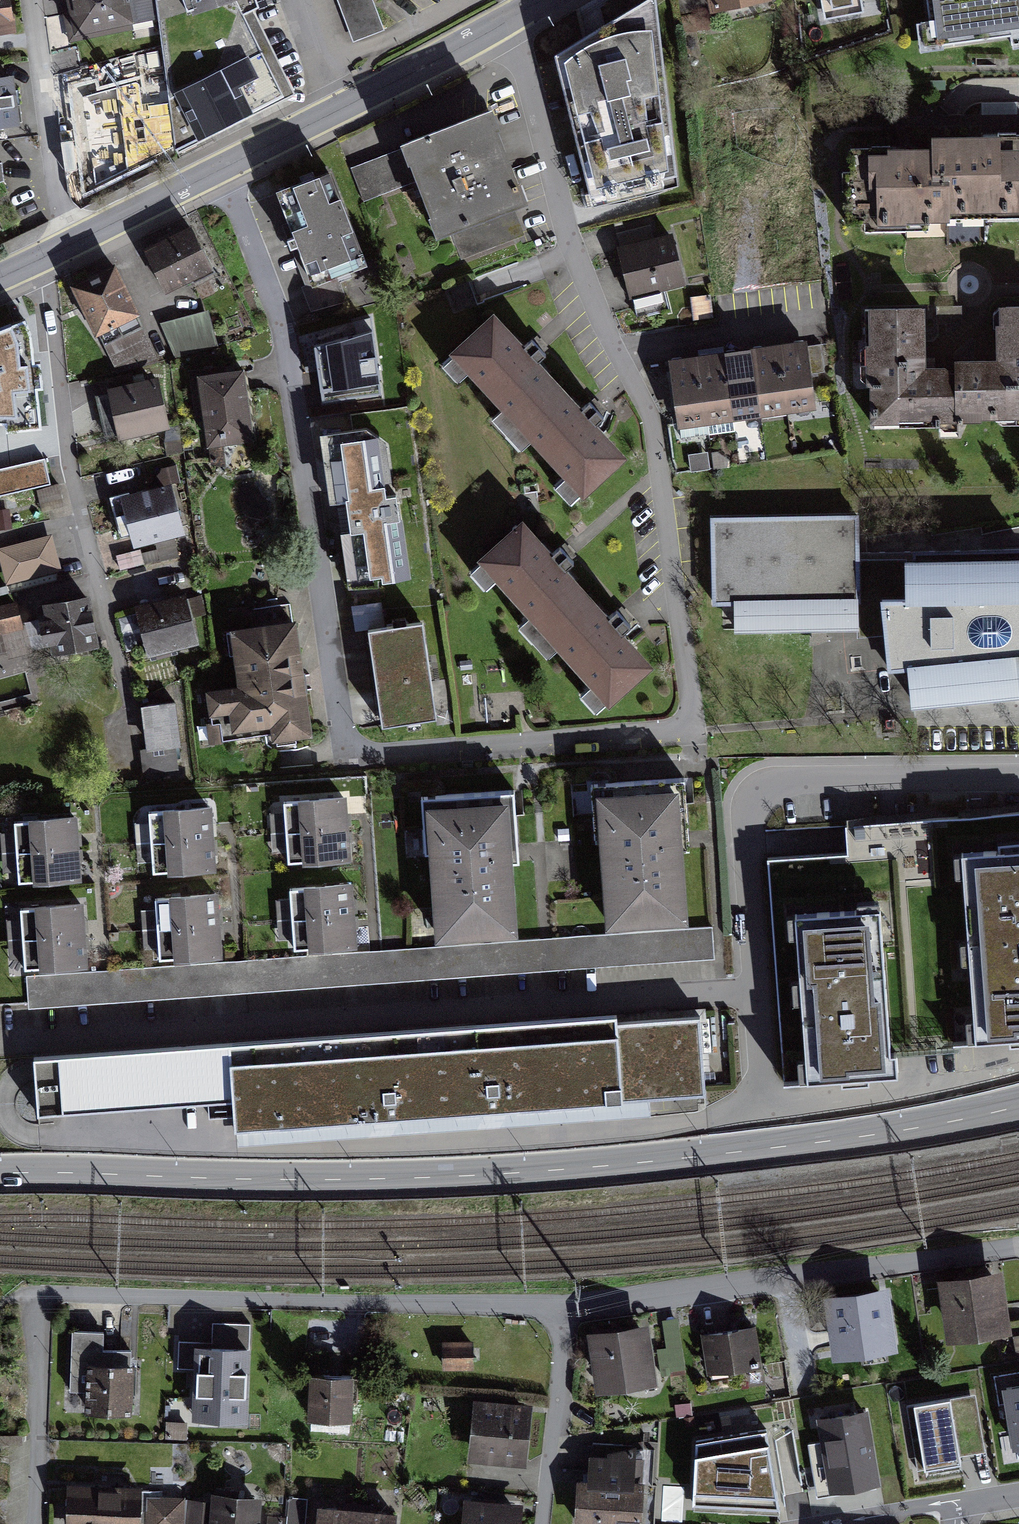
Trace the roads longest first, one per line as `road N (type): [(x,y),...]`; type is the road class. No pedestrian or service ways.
road 1 (residential): [(214,173),(280,321),(339,732),(367,755),(698,734),(647,419),(569,241),(522,65),(501,24)]
road 2 (residential): [(1018,778),(782,783),(757,793),(745,820),(755,984),(3,1042)]
road 3 (primary): [(1018,1105),(749,1151),(462,1176),(0,1174)]
road 4 (residential): [(564,1314),(45,1292),(33,1523)]
road 5 (residential): [(1018,1244),(564,1314)]
road 6 (residential): [(43,258),(66,442),(122,673)]
road 7 (residential): [(74,242),(56,199),(34,0)]
road 8 (residential): [(564,1314),(540,1523)]
road 9 (residential): [(1018,1496),(825,1523)]
road 10 (residential): [(501,24),(343,108)]
road 11 (residential): [(214,173),(74,242)]
road 12 (residential): [(343,108),(214,173)]

